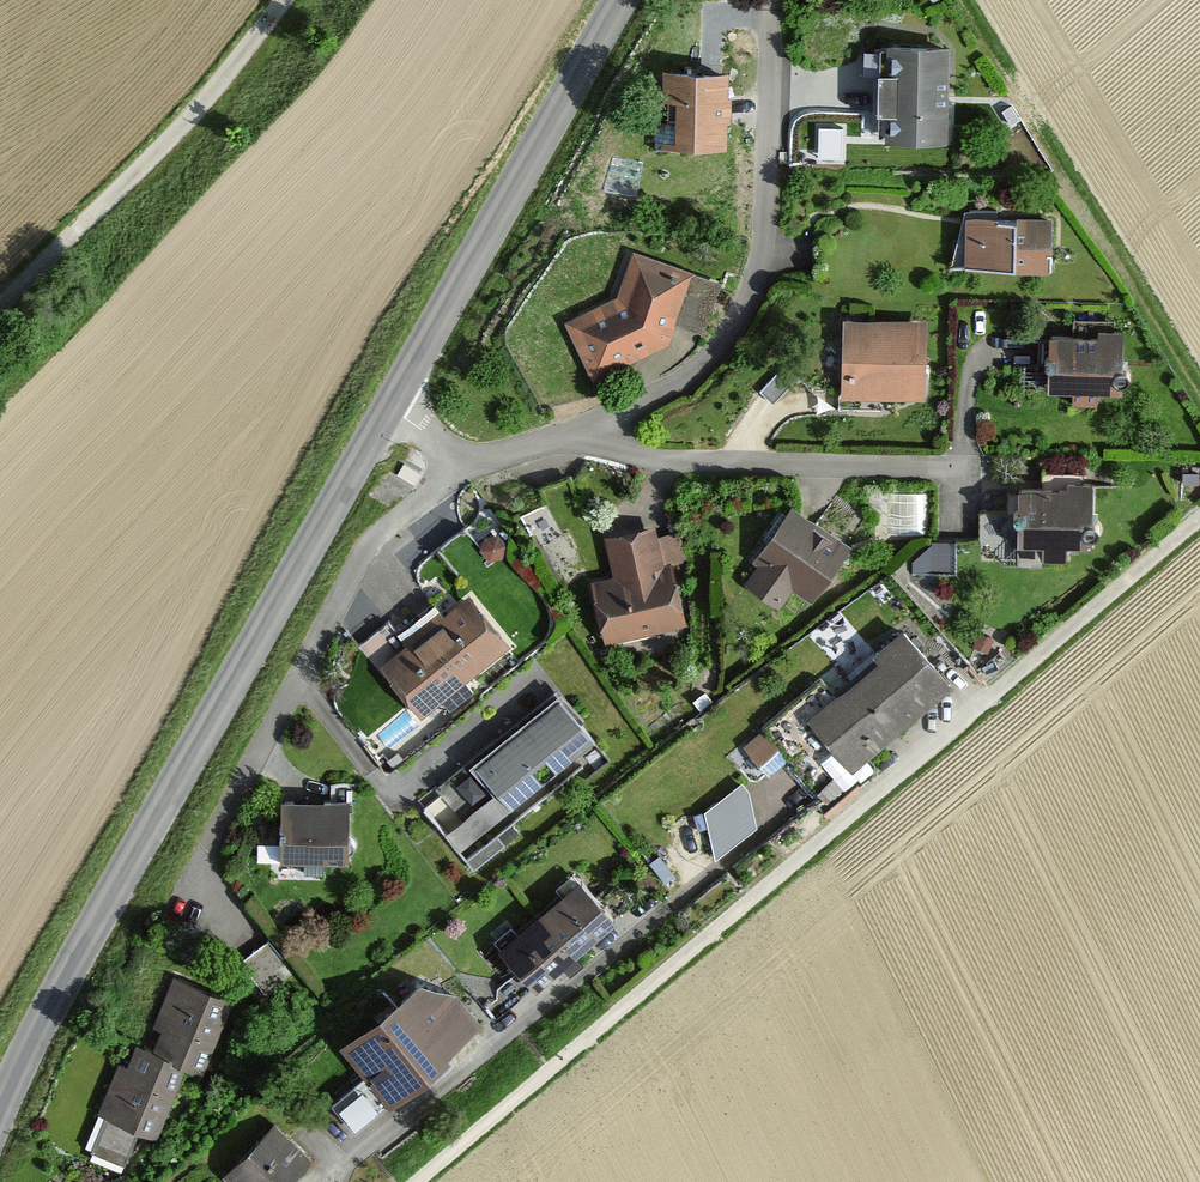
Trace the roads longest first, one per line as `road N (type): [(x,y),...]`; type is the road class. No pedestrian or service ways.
road 1 (tertiary): [(616,0),(386,407),(0,1127)]
road 2 (unclassified): [(414,1181),(1199,517)]
road 3 (track): [(957,0),(1199,390)]
road 4 (unclassified): [(0,299),(206,92),(277,0)]

